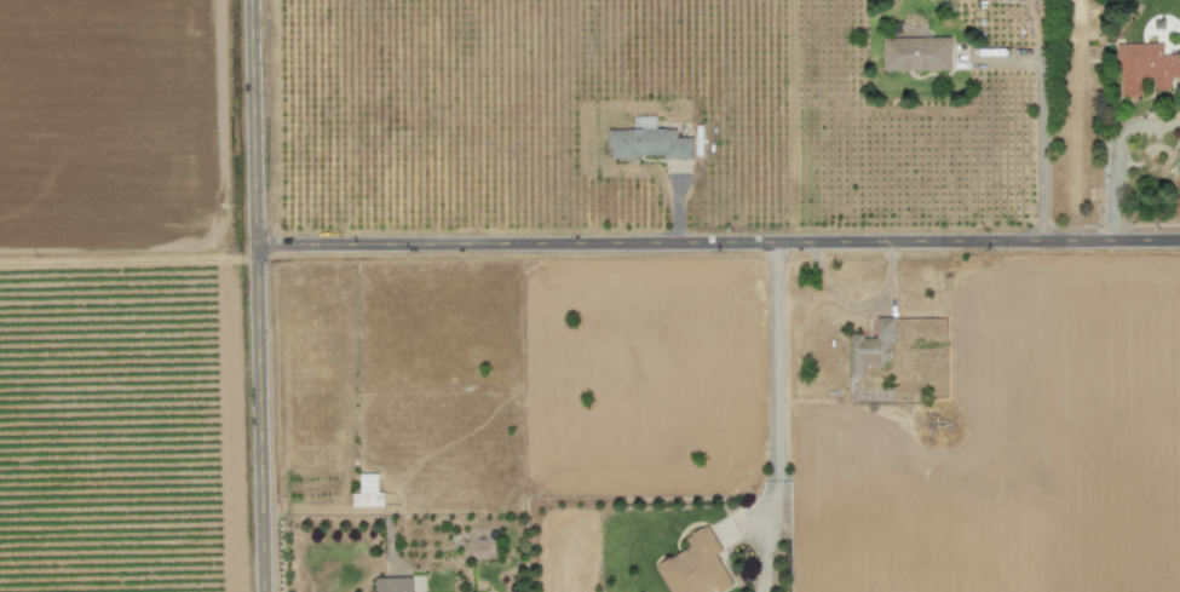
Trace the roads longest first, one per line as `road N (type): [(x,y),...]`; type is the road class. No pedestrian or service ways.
road 1 (residential): [(249,246),(1179,242)]
road 2 (residential): [(264,591),(246,0)]

